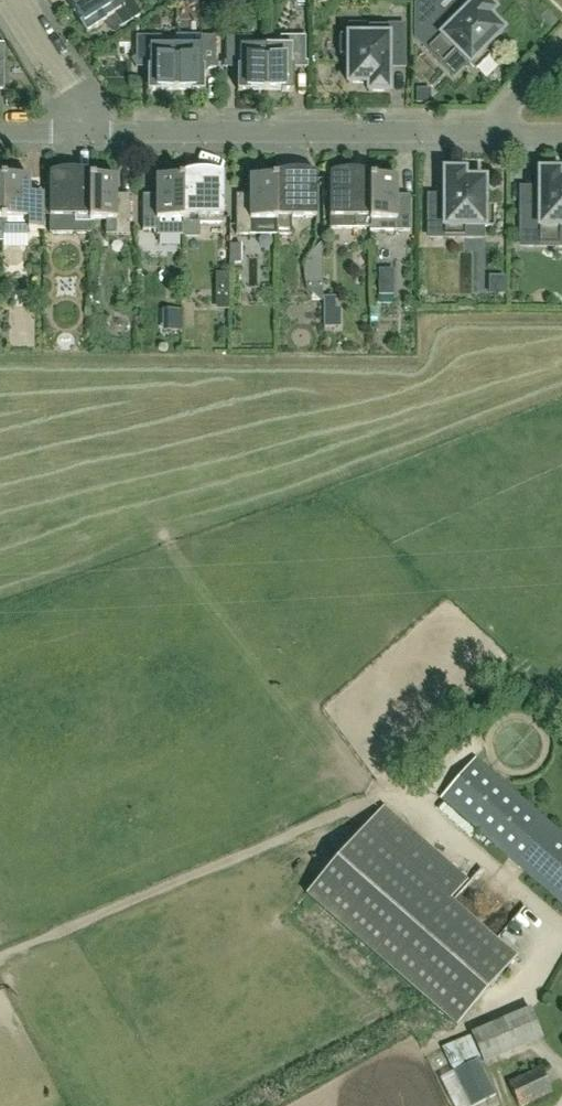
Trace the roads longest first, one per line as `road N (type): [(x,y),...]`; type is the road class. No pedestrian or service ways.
road 1 (residential): [(490,133),(87,134)]
road 2 (residential): [(87,134),(83,109),(14,0)]

